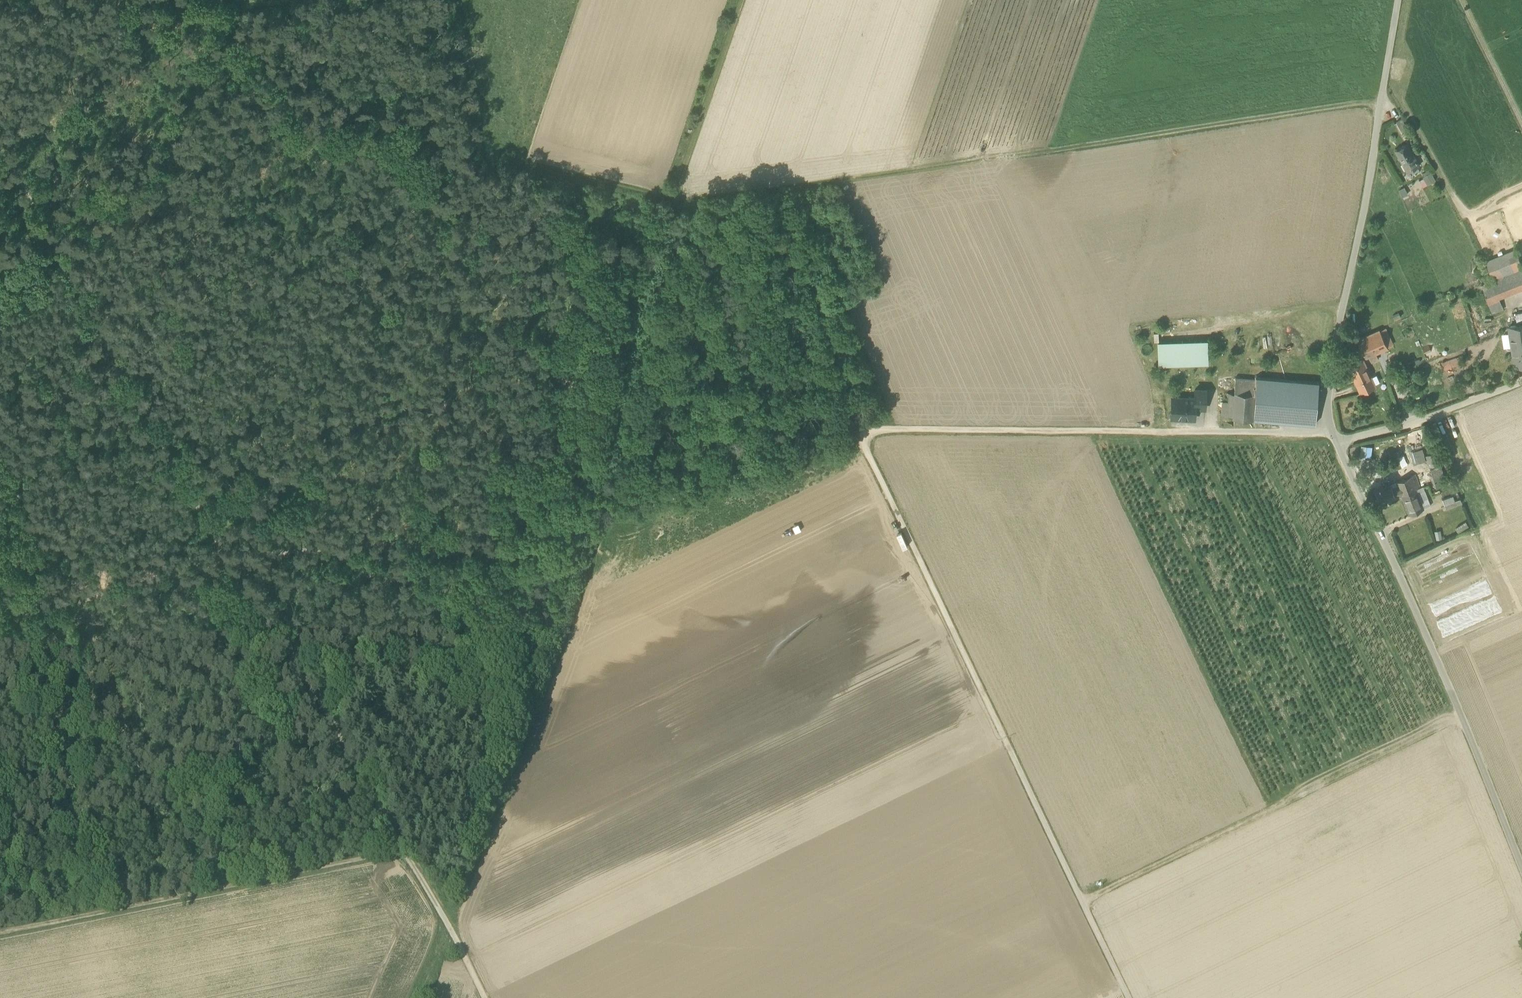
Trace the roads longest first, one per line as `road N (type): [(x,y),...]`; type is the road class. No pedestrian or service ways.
road 1 (track): [(670,201),(687,205),(1382,96)]
road 2 (track): [(857,432),(709,488),(464,547),(346,547),(229,561)]
road 3 (track): [(857,432),(1128,997)]
road 4 (track): [(241,17),(308,120),(352,141),(670,201)]
road 5 (track): [(229,561),(0,152)]
road 6 (track): [(1337,442),(1521,863)]
road 7 (track): [(404,853),(0,932)]
road 8 (track): [(229,561),(303,671),(404,853)]
road 9 (unclassified): [(1382,96),(1333,349),(1332,432)]
road 10 (track): [(1173,432),(857,432)]
road 11 (track): [(0,620),(76,592),(229,561)]
road 12 (track): [(740,0),(670,201)]
road 13 (unclassified): [(1521,380),(1337,442)]
road 14 (track): [(404,853),(484,997)]
road 15 (unclassified): [(1332,432),(1173,432)]

